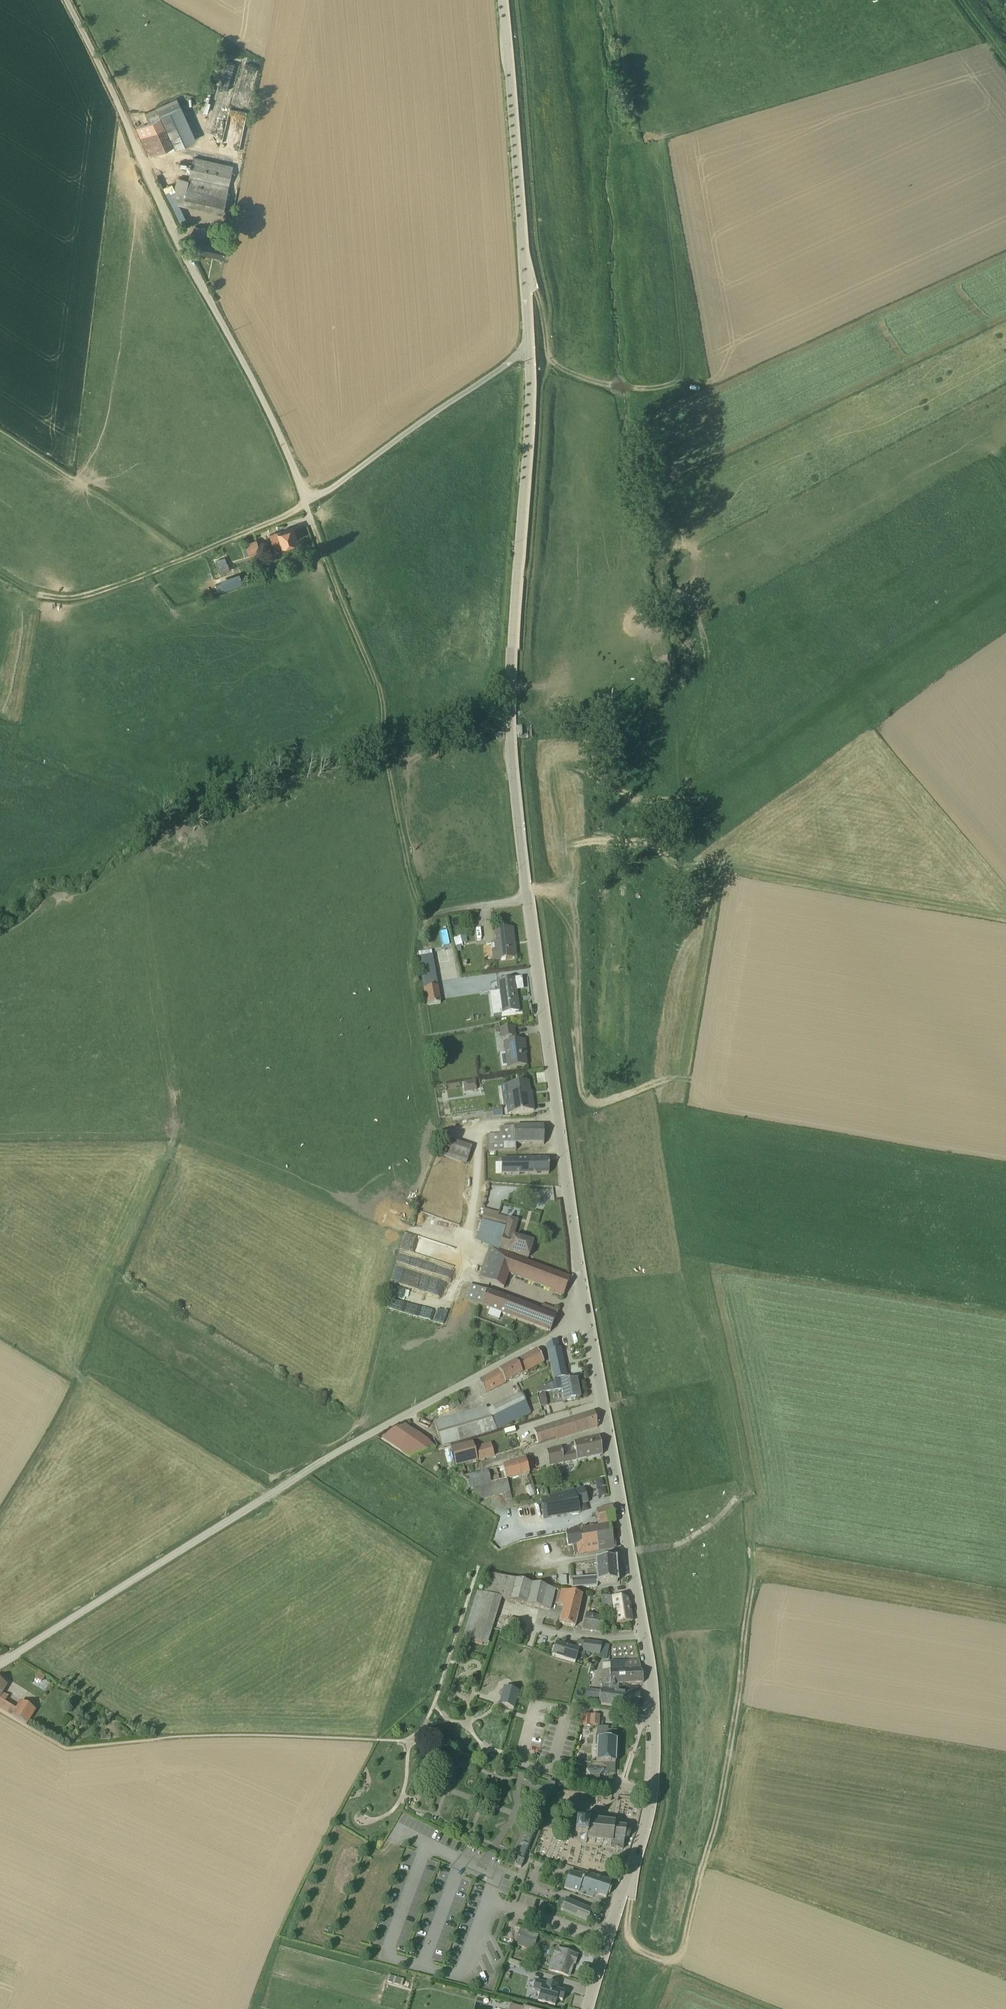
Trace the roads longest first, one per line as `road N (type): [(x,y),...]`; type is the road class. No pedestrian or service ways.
road 1 (residential): [(588,2008),(647,1810),(653,1720),(585,1316)]
road 2 (unclassified): [(526,900),(511,657),(528,345)]
road 3 (unclassified): [(69,0),(305,498)]
road 4 (track): [(717,881),(676,1074),(601,1107),(586,1103),(579,1089),(575,955),(567,928),(541,900),(526,900)]
road 5 (track): [(629,1911),(628,1942),(671,1964),(714,1826),(751,1588)]
road 6 (unclassified): [(0,1669),(373,1437)]
road 7 (residential): [(585,1316),(526,900)]
road 8 (track): [(424,917),(383,745),(380,698),(311,519)]
road 9 (unclassified): [(528,345),(503,0)]
road 10 (track): [(305,498),(94,590),(39,592),(0,571)]
road 11 (unclassified): [(305,498),(528,345)]
road 12 (residential): [(373,1437),(585,1316)]
road 13 (track): [(676,381),(608,385),(549,358)]
road 14 (track): [(627,1555),(686,1543),(737,1500)]

